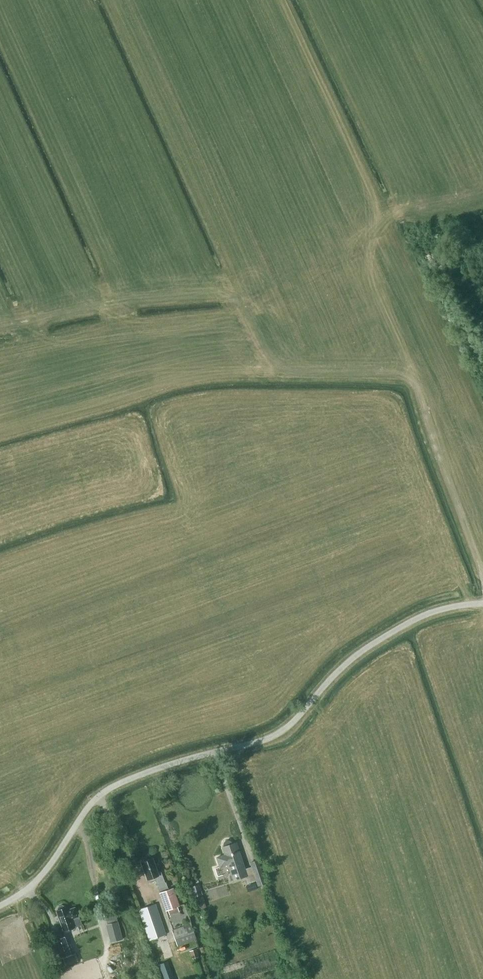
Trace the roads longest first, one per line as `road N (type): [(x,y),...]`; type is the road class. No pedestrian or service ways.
road 1 (unclassified): [(0,904),(40,877),(112,786),(271,737),(364,649),(429,613),(482,603)]
road 2 (track): [(482,575),(417,391),(361,273),(372,232),(394,214)]
road 3 (track): [(409,376),(383,366),(284,368),(239,305),(214,293),(91,305)]

